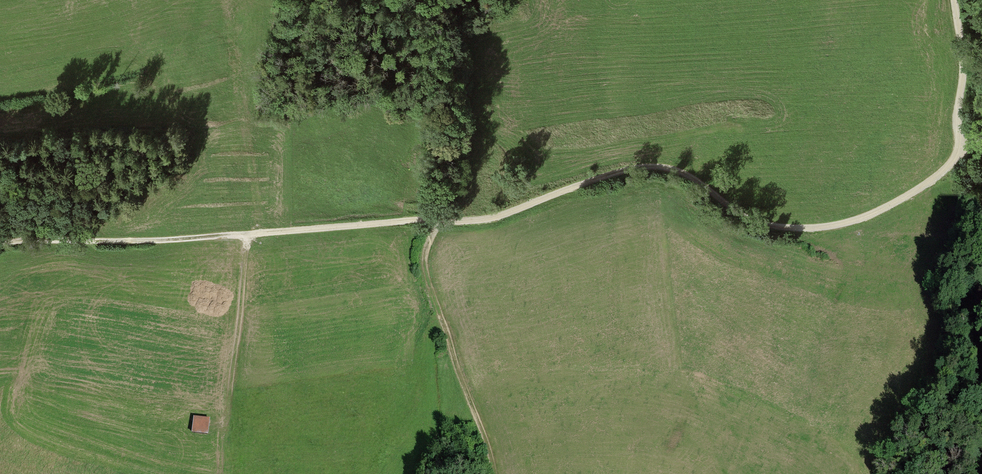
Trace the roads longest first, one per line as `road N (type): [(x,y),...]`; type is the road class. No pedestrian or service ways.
road 1 (track): [(981,136),(907,204),(823,236),(739,215),(679,172),(656,167),(476,221),(0,245)]
road 2 (track): [(487,473),(423,266),(436,221)]
road 3 (track): [(245,233),(226,423)]
road 4 (track): [(957,0),(962,154)]

